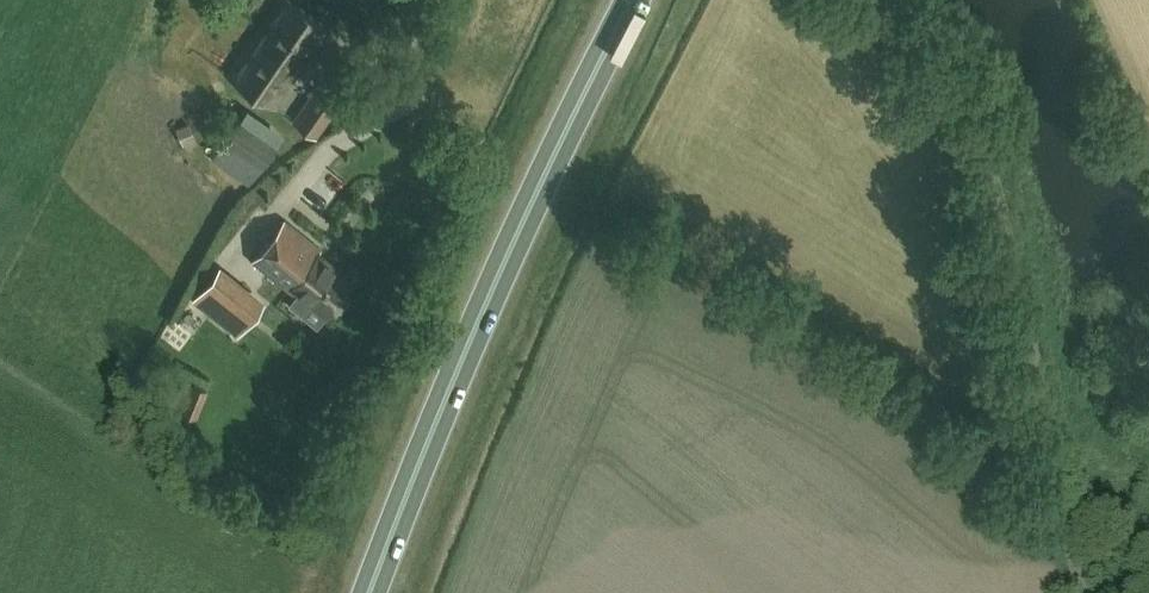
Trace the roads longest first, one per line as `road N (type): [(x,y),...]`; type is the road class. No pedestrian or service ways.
road 1 (trunk): [(364,592),(401,492),(633,0)]
road 2 (unclassified): [(1085,592),(979,147),(958,104),(872,0)]

